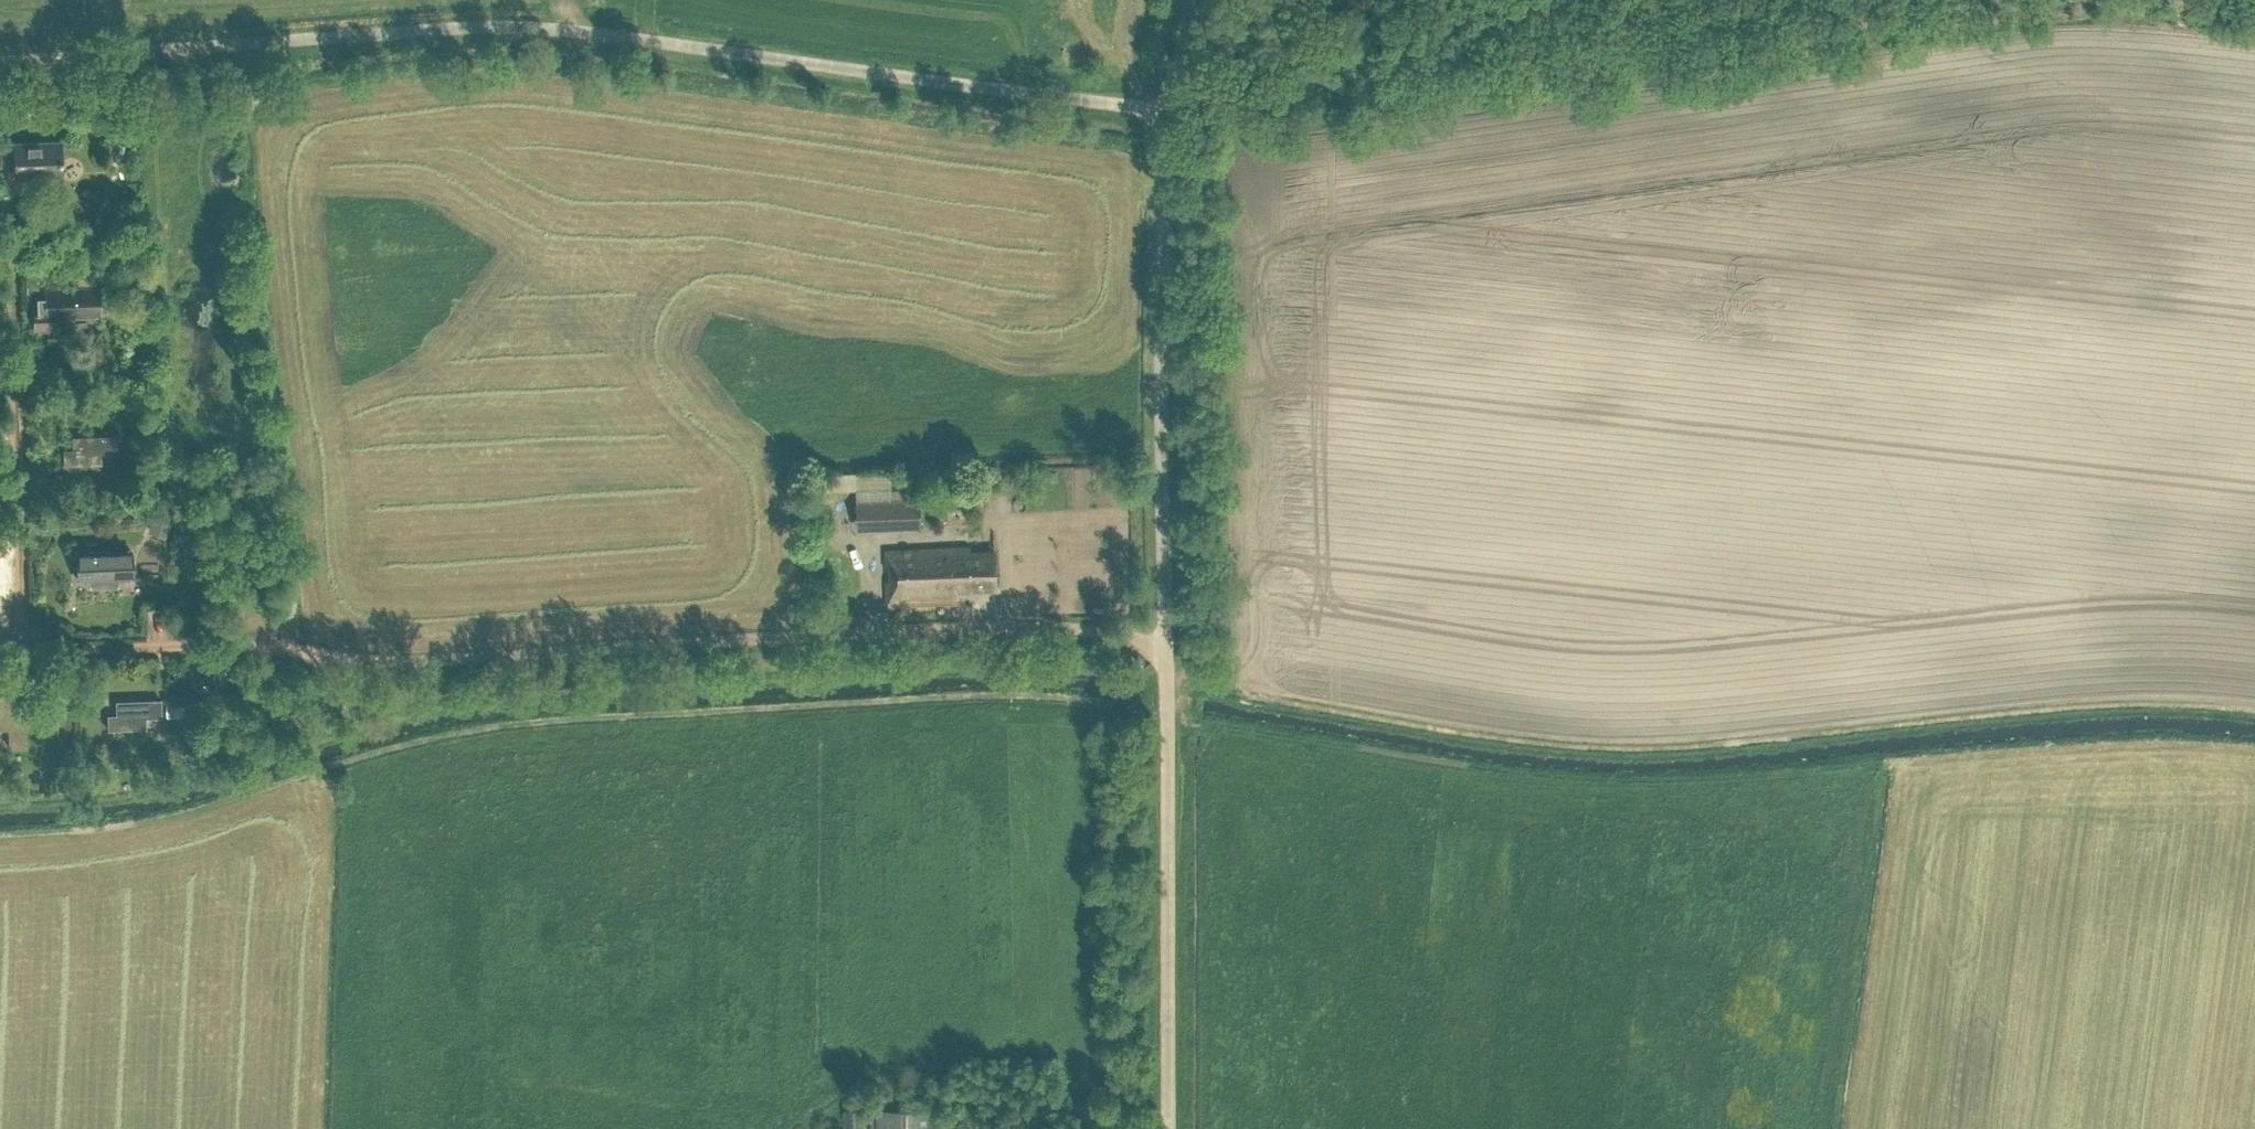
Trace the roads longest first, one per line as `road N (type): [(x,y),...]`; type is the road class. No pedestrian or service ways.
road 1 (unclassified): [(1171,109),(562,25),(421,26),(0,59)]
road 2 (residential): [(28,648),(249,643),(446,656),(1053,626),(1165,643)]
road 3 (unclassified): [(1165,643),(1171,109)]
road 4 (unclassified): [(1167,1128),(1165,643)]
road 5 (residential): [(28,648),(13,262),(0,251)]

